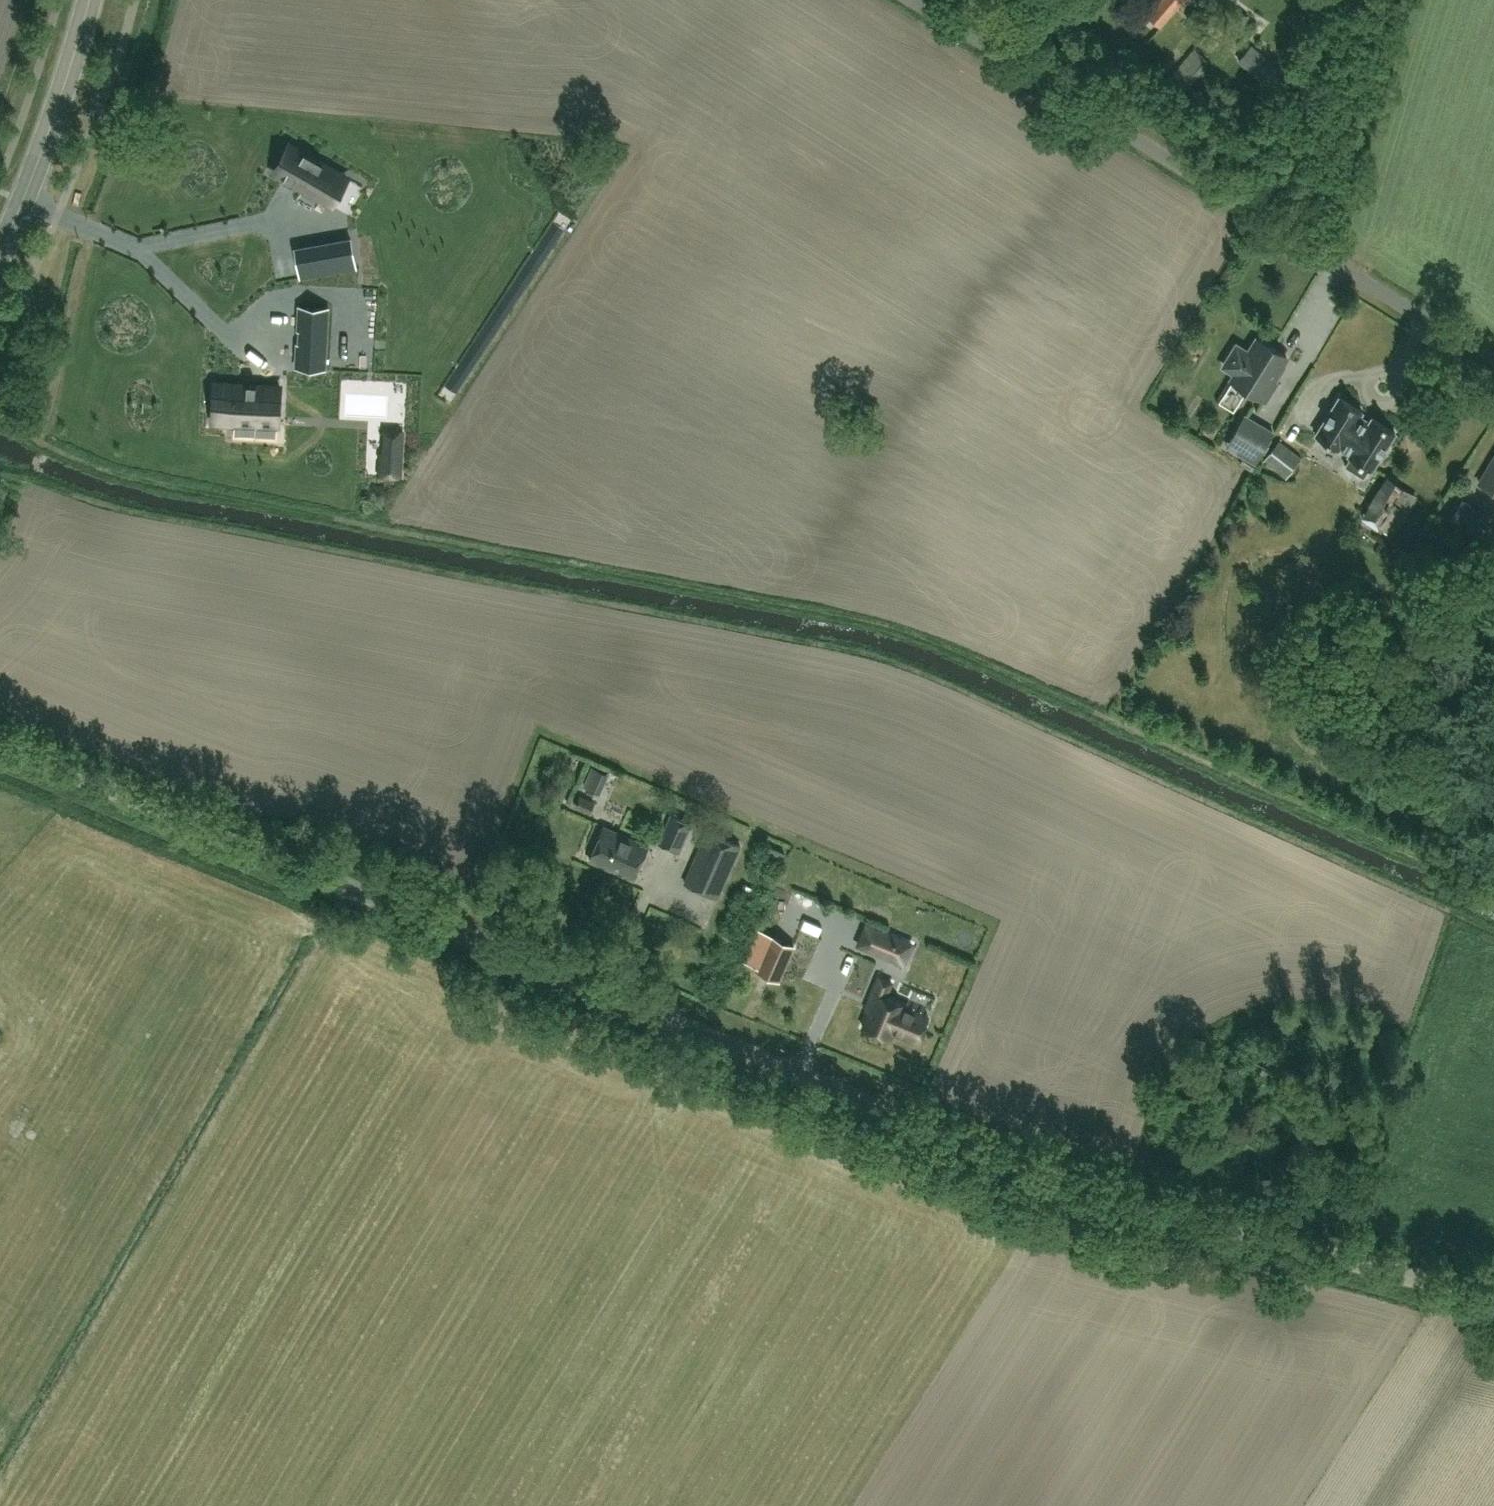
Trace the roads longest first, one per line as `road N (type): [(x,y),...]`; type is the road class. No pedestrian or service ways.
road 1 (unclassified): [(1493,1297),(1200,1227),(788,1070),(0,745)]
road 2 (unclassified): [(1493,357),(917,0)]
road 3 (secondary): [(0,256),(50,143),(92,0)]

